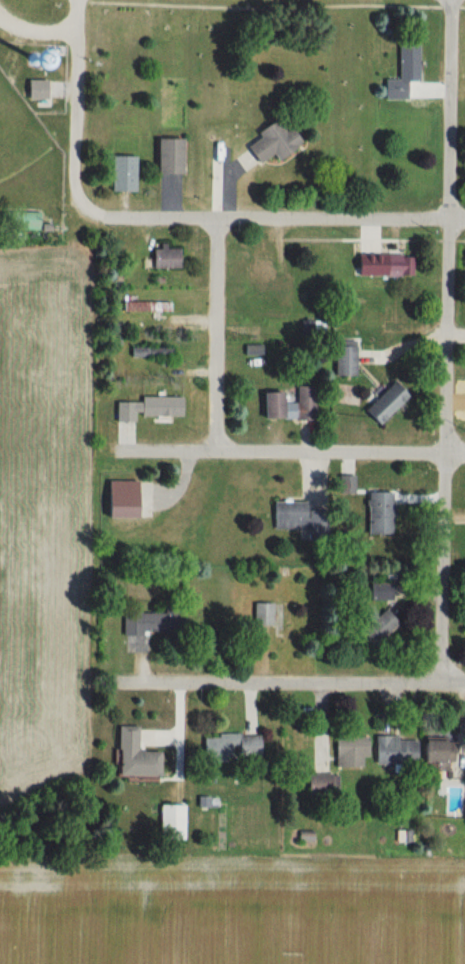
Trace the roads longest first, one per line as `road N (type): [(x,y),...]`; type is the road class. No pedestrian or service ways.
road 1 (residential): [(444,686),(451,220)]
road 2 (residential): [(464,220),(113,216),(85,202)]
road 3 (residential): [(464,686),(91,684)]
road 4 (residential): [(119,448),(464,452)]
road 5 (residential): [(217,448),(217,217)]
road 6 (residential): [(451,220),(451,0)]
road 7 (residential): [(85,202),(76,181),(75,0)]

